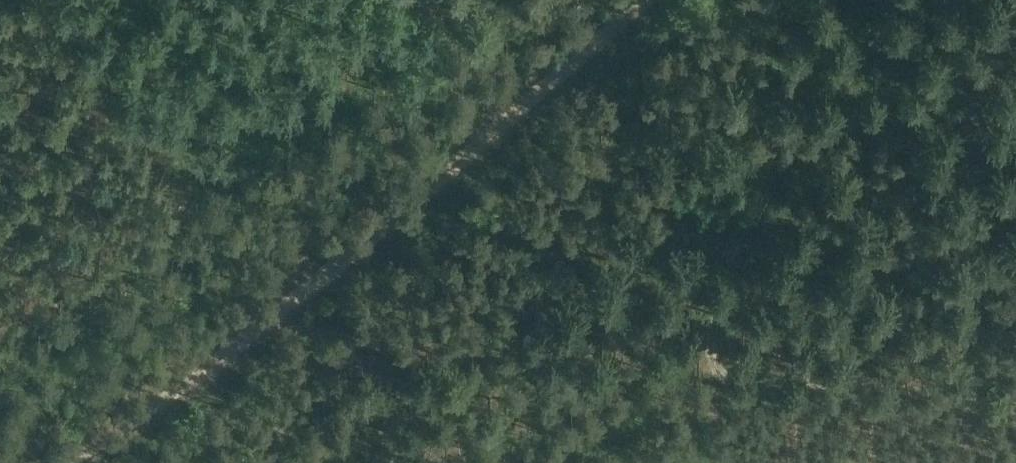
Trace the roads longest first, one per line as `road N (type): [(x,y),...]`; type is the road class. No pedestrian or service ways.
road 1 (track): [(68,462),(271,330),(656,0)]
road 2 (track): [(271,330),(1015,392)]
road 3 (track): [(913,0),(734,242),(710,373)]

